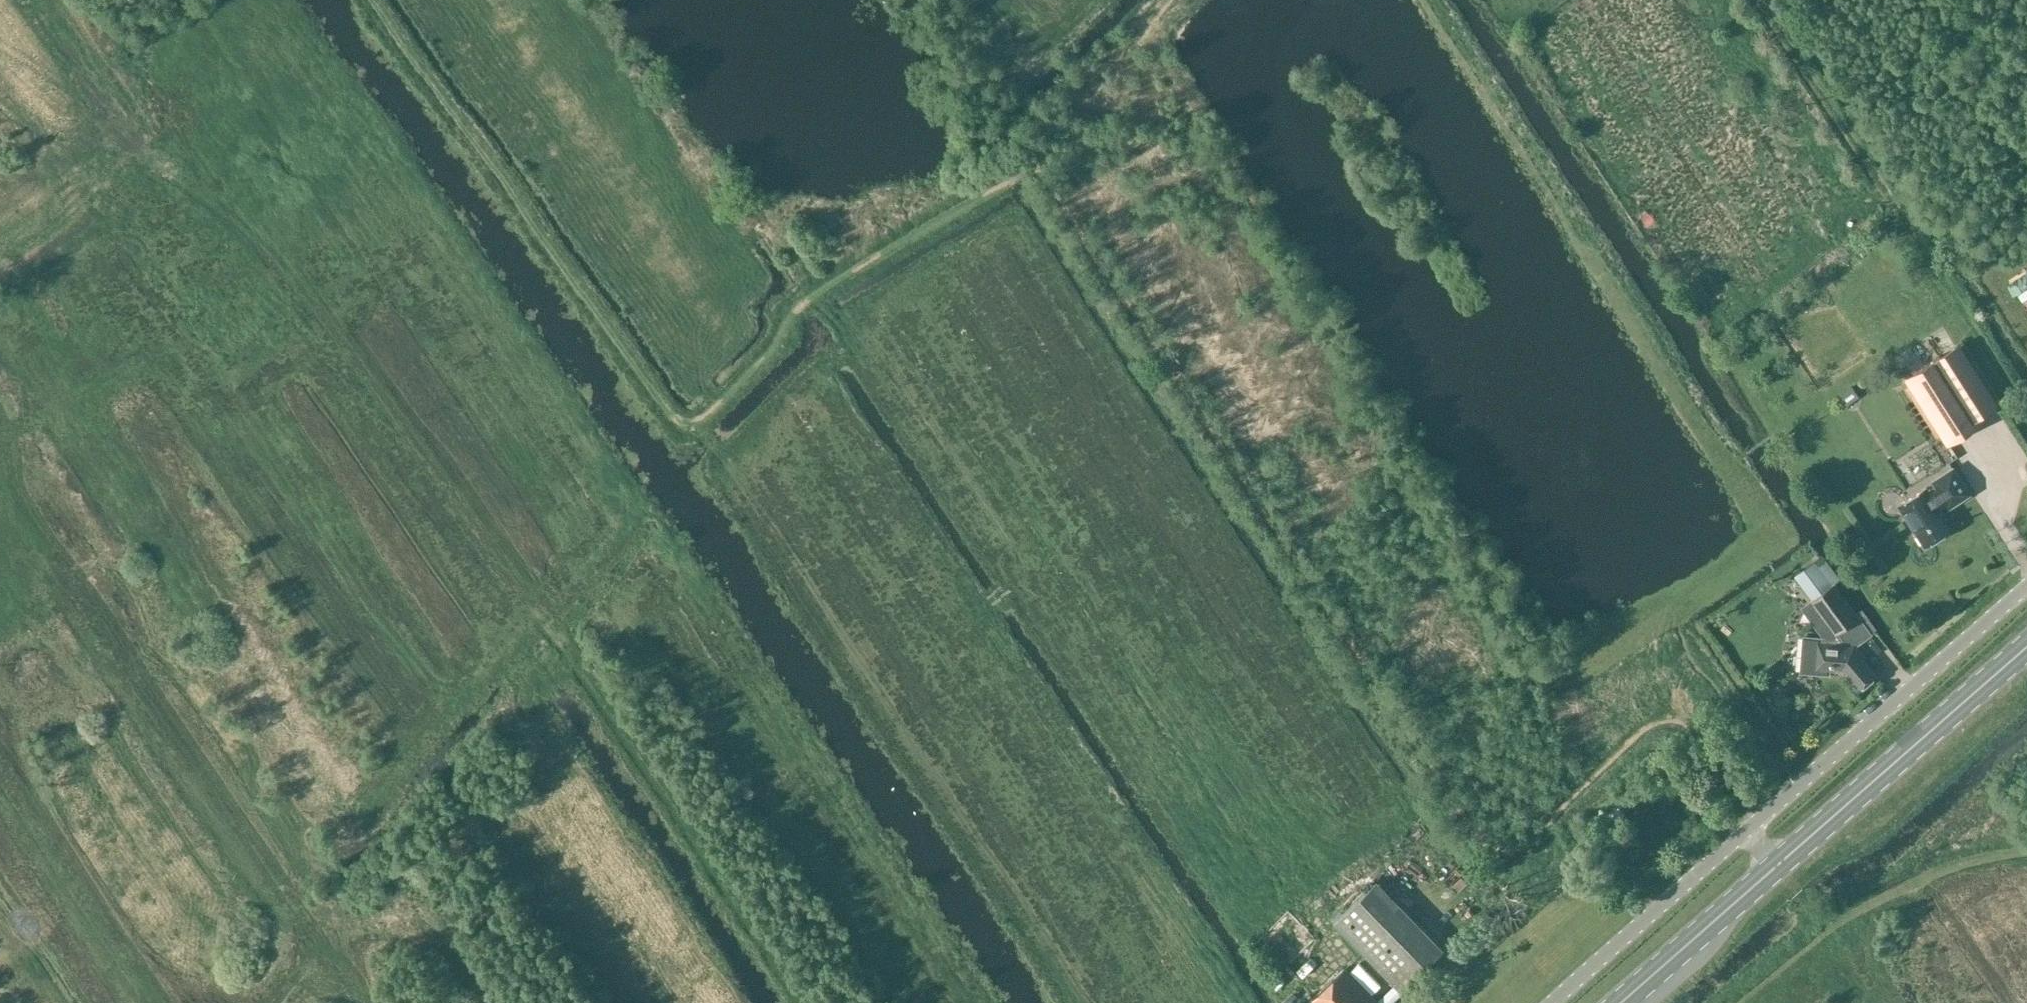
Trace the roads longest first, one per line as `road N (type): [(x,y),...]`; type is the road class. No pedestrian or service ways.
road 1 (unclassified): [(1553,1002),(2026,586)]
road 2 (primary): [(1620,1002),(2026,648)]

